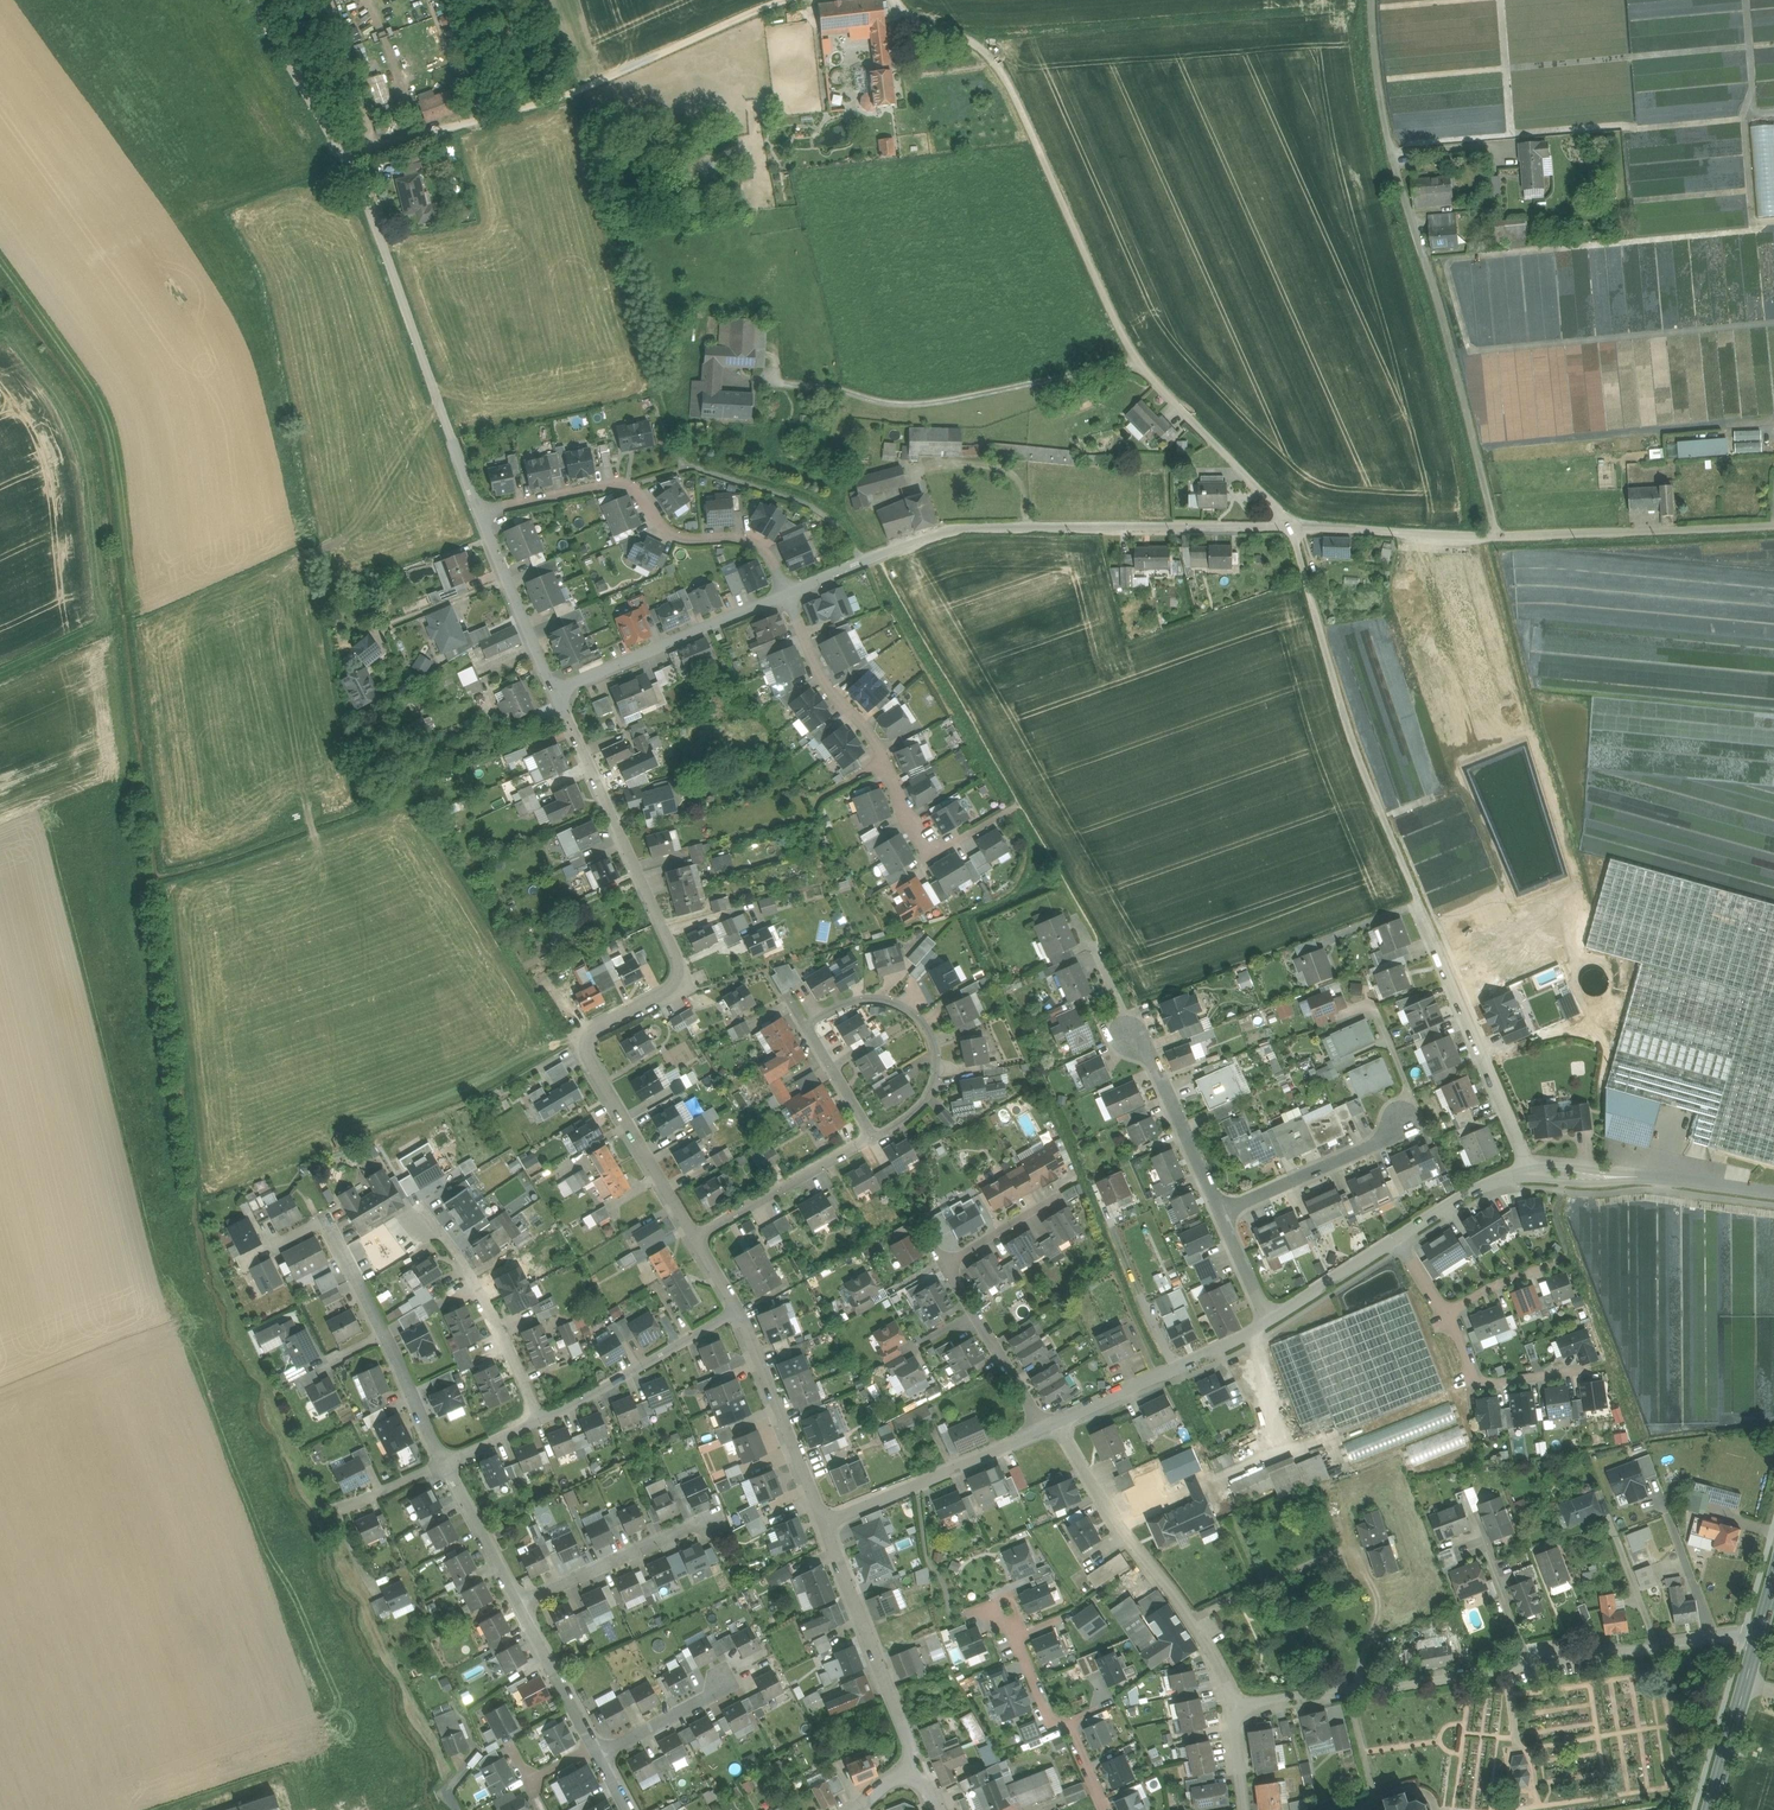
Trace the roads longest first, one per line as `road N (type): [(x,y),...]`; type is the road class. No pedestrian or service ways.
road 1 (residential): [(1530,1171),(1356,735),(1295,528)]
road 2 (residential): [(1295,528),(1137,356),(998,67),(977,44),(925,24),(897,0)]
road 3 (residential): [(555,693),(681,971),(670,992),(598,1028),(589,1060),(694,1238)]
road 4 (residential): [(263,0),(350,161),(477,512)]
road 5 (residential): [(1502,540),(1387,123),(1377,0)]
road 6 (residential): [(1295,528),(941,532),(788,596)]
road 7 (track): [(1137,356),(931,403),(894,406),(753,380)]
road 8 (residential): [(477,512),(631,486),(669,533),(760,547),(788,596)]
road 9 (track): [(787,0),(571,97),(472,123)]
road 10 (residential): [(1232,1710),(1195,1626),(1051,1428)]
road 11 (residential): [(1225,1214),(1375,1145),(1401,1123),(1414,1099),(1373,1007)]
road 12 (residential): [(1232,1710),(1531,1665)]
road 13 (residential): [(873,1136),(928,1096),(937,1066),(928,1031),(896,1004),(866,998),(805,1026)]
road 14 (residential): [(1773,527),(1502,540)]
road 15 (residential): [(826,1525),(910,1744),(910,1771)]
road 16 (residential): [(788,596),(555,693)]
road 17 (residential): [(1051,1428),(826,1525)]
road 18 (residential): [(1773,1193),(1530,1171)]
road 19 (residential): [(1271,1326),(1051,1428)]
road 20 (residential): [(546,1419),(470,1272),(420,1218)]
road 21 (residential): [(737,1311),(826,1525)]
road 22 (residential): [(1531,1665),(1758,1638)]
road 23 (residential): [(737,1311),(546,1419)]
road 24 (residential): [(1225,1214),(1129,1028)]
road 25 (residential): [(1502,540),(1295,528)]
road 26 (residential): [(694,1238),(873,1136)]
road 27 (residential): [(522,1606),(707,1524)]
road 28 (residential): [(788,596),(821,679),(869,731),(886,764)]
road 29 (residential): [(477,512),(555,693)]
road 30 (residential): [(1448,1311),(1477,1387),(1587,1367)]
road 31 (residential): [(276,1245),(327,1220),(386,1336)]
road 32 (primary): [(1714,1809),(1758,1638)]
road 33 (residential): [(442,1462),(522,1606)]
road 34 (residential): [(1404,1238),(1271,1326)]
road 35 (residential): [(522,1606),(593,1747)]
road 36 (residential): [(598,1755),(711,1697),(727,1679)]
road 37 (residential): [(886,764),(929,853),(973,832)]
road 38 (residential): [(1069,1724),(1047,1717),(995,1607)]
road 39 (residential): [(1530,1171),(1495,1182),(1404,1238)]
road 40 (residential): [(386,1336),(442,1462)]
road 41 (residential): [(1051,1428),(975,1314)]
road 42 (residential): [(1531,1665),(1483,1538)]
road 43 (residential): [(945,1264),(1058,1196)]
road 44 (residential): [(805,1026),(873,1136)]
road 45 (residential): [(1448,1311),(1565,1259)]
road 46 (residential): [(1271,1326),(1225,1214)]

